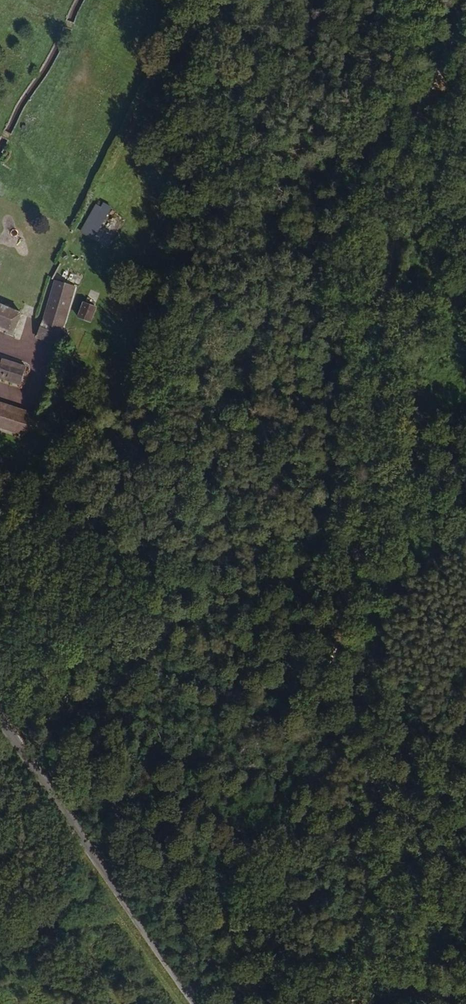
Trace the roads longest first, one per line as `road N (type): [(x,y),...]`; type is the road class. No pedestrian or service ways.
road 1 (track): [(188,996),(198,975),(193,959),(322,682),(372,469),(407,155),(465,18)]
road 2 (tertiary): [(193,1003),(0,725)]

